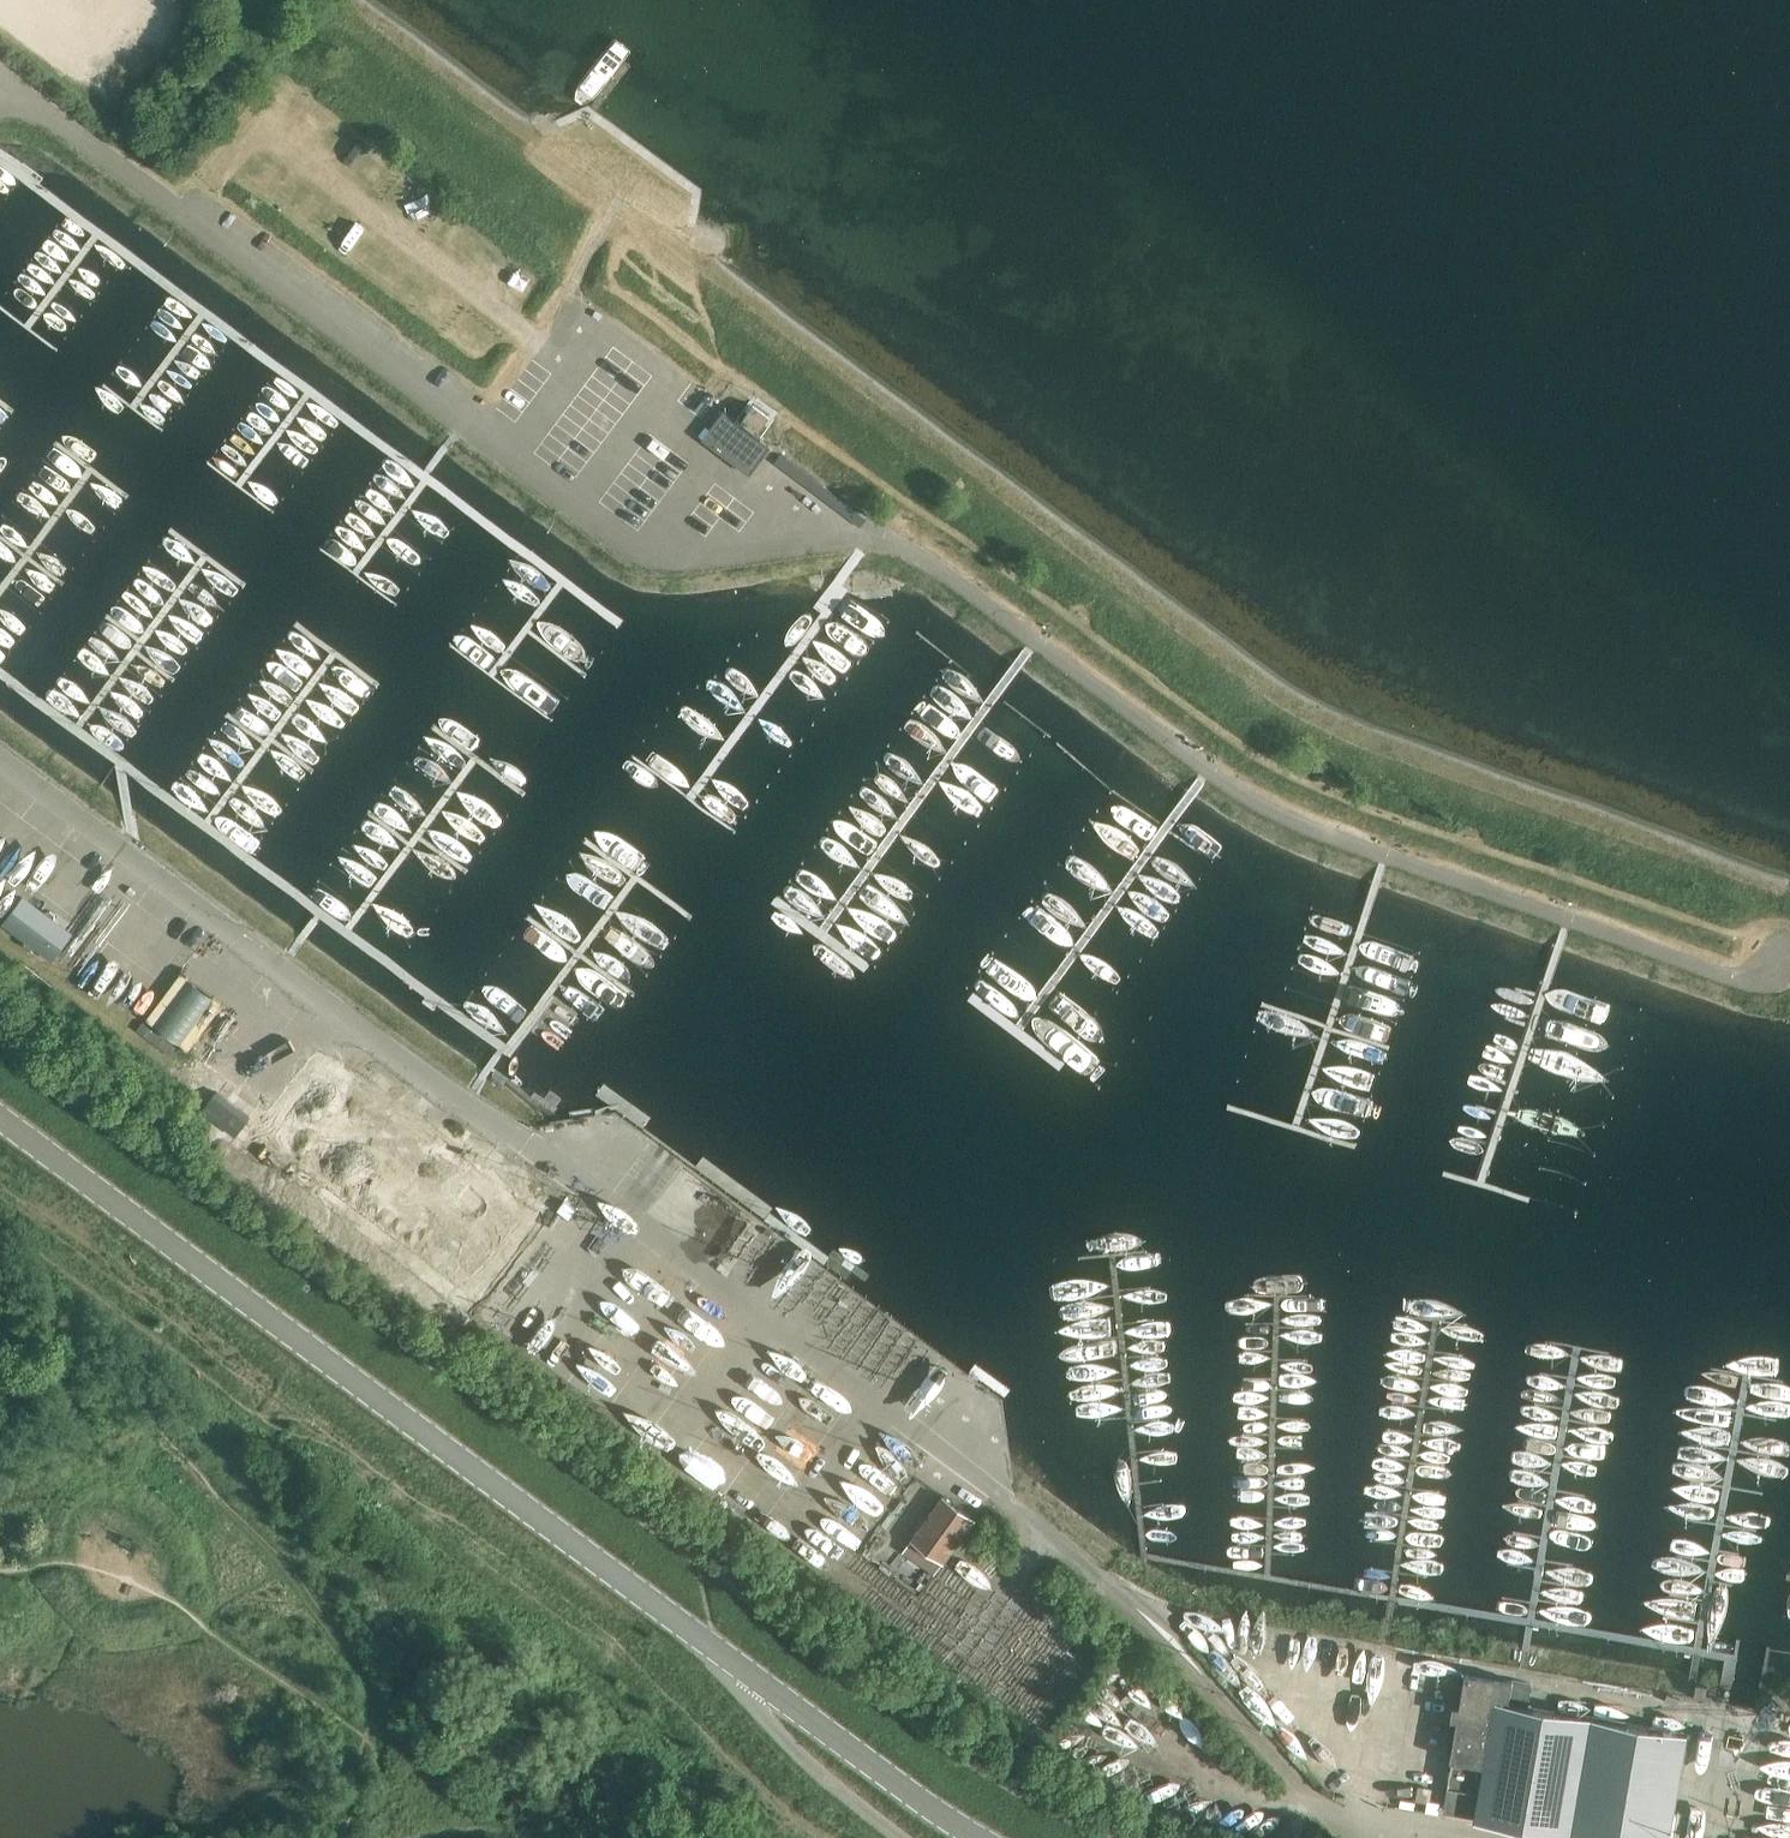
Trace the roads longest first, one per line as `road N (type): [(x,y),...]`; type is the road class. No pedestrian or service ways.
road 1 (secondary): [(714,1648),(0,1114)]
road 2 (secondary): [(986,1837),(714,1648)]
road 3 (residential): [(714,1648),(800,1759),(905,1837)]

